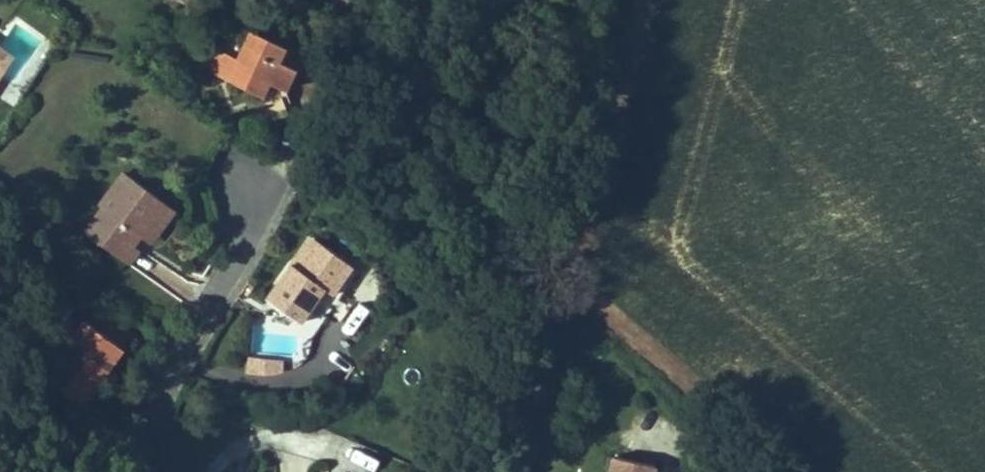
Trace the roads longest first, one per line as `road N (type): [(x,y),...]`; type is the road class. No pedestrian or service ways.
road 1 (residential): [(130,471),(137,436),(256,198)]

